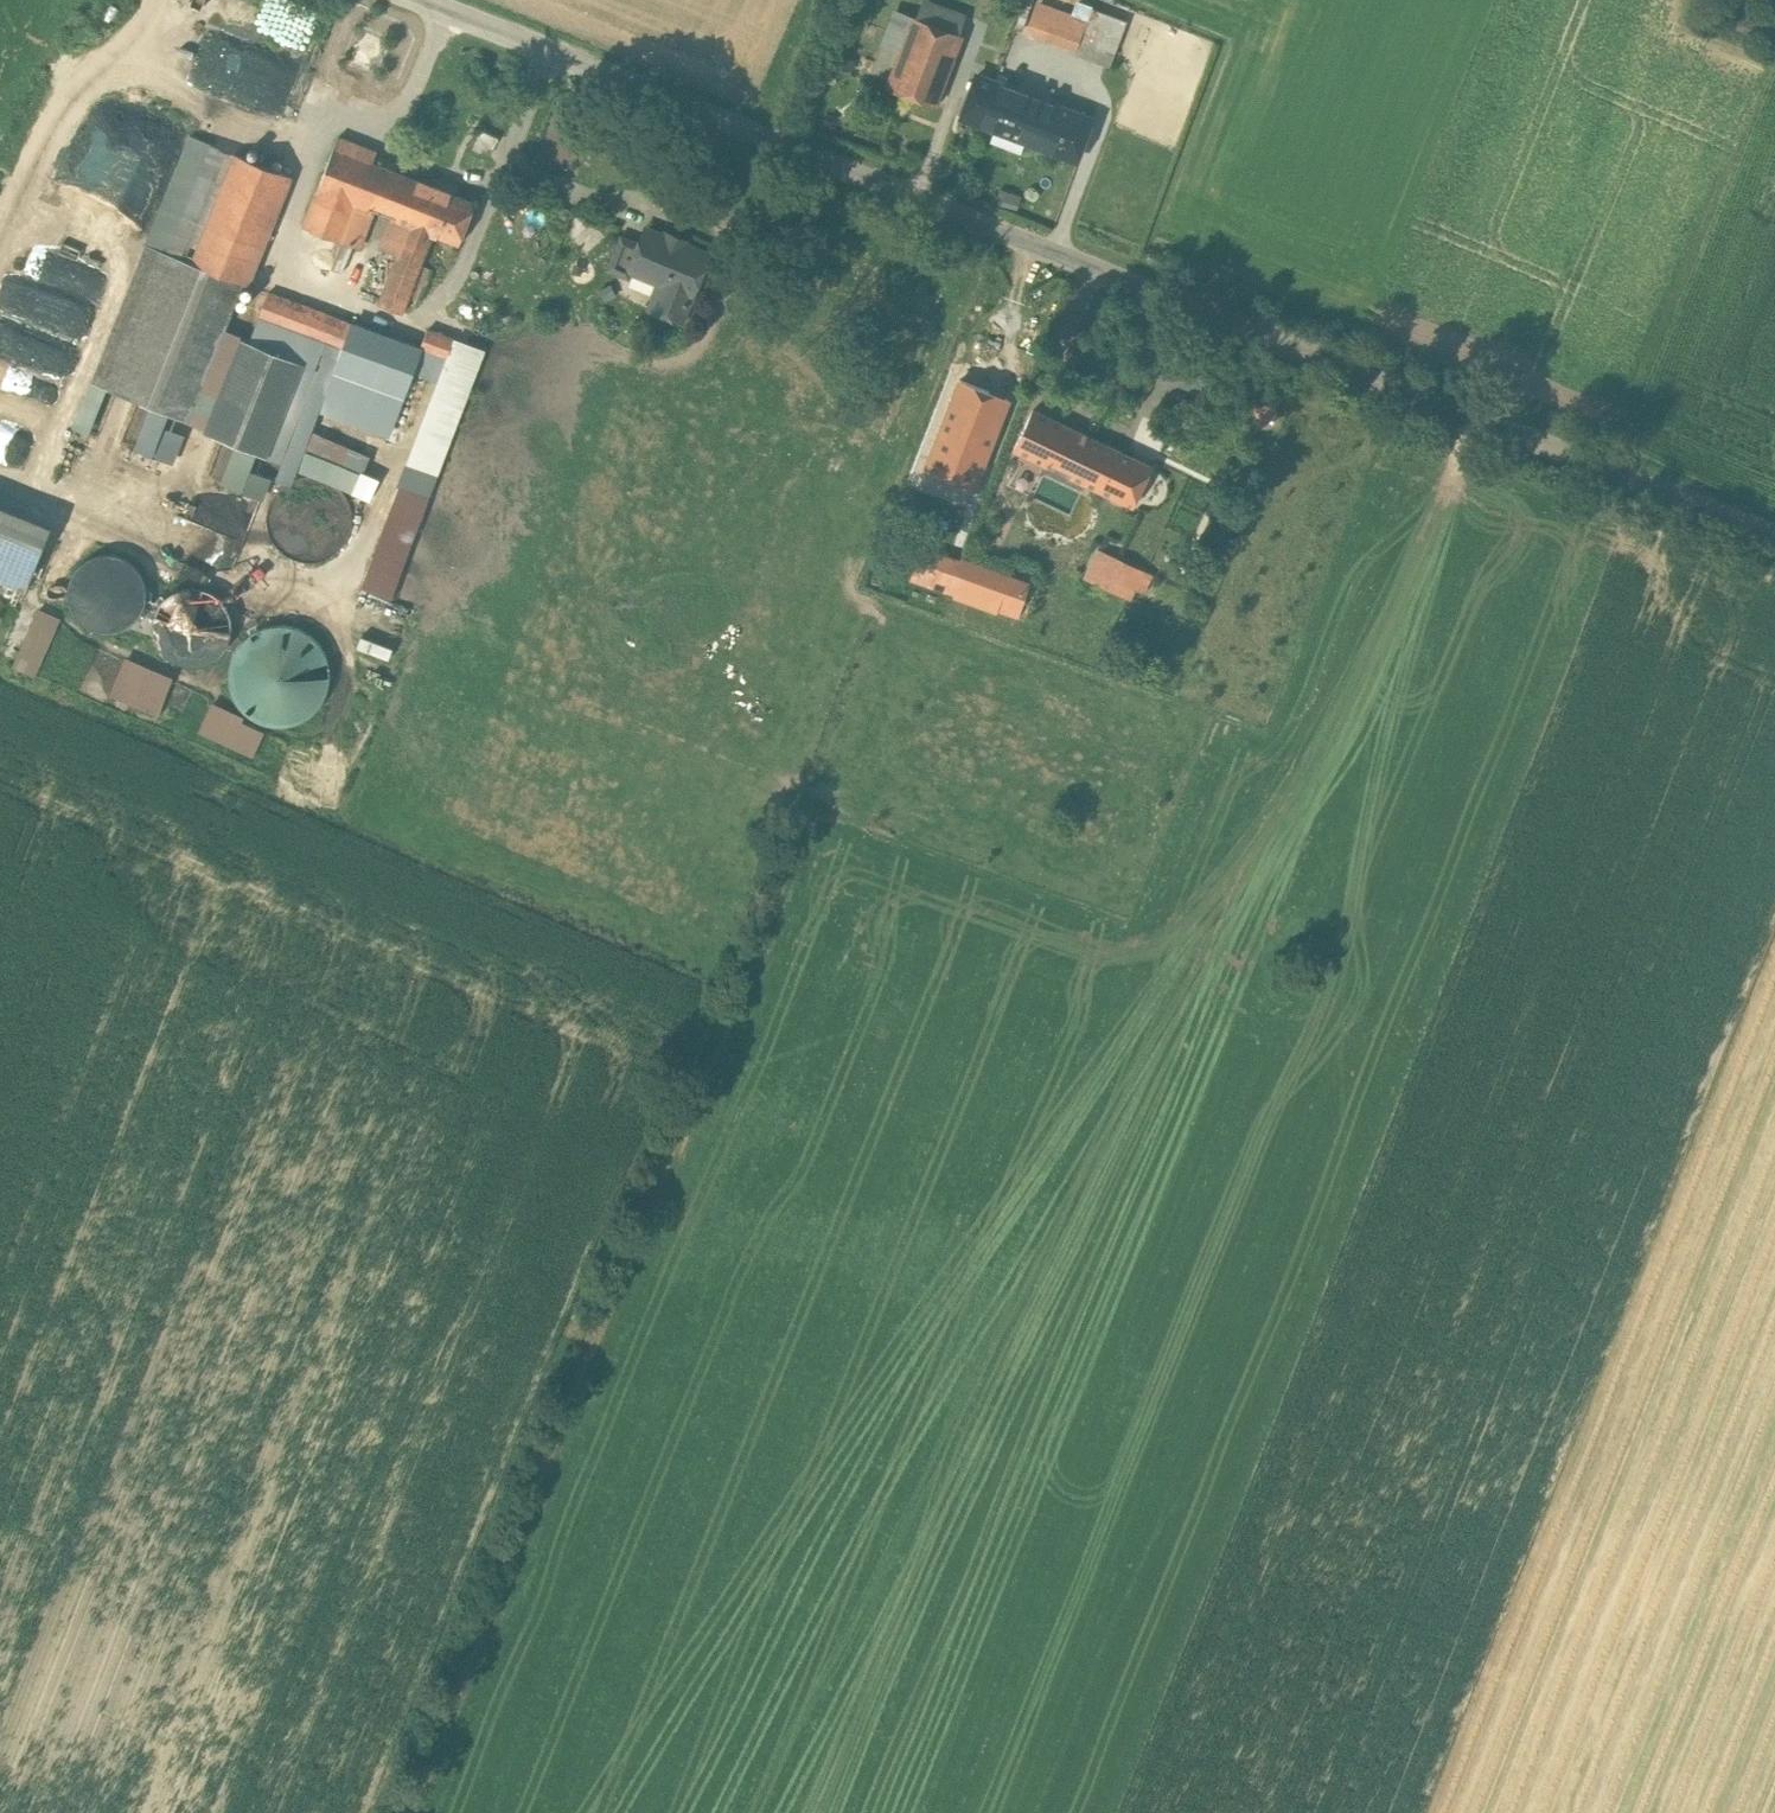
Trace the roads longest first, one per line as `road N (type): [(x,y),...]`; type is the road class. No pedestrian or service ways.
road 1 (unclassified): [(1774,536),(405,0)]

